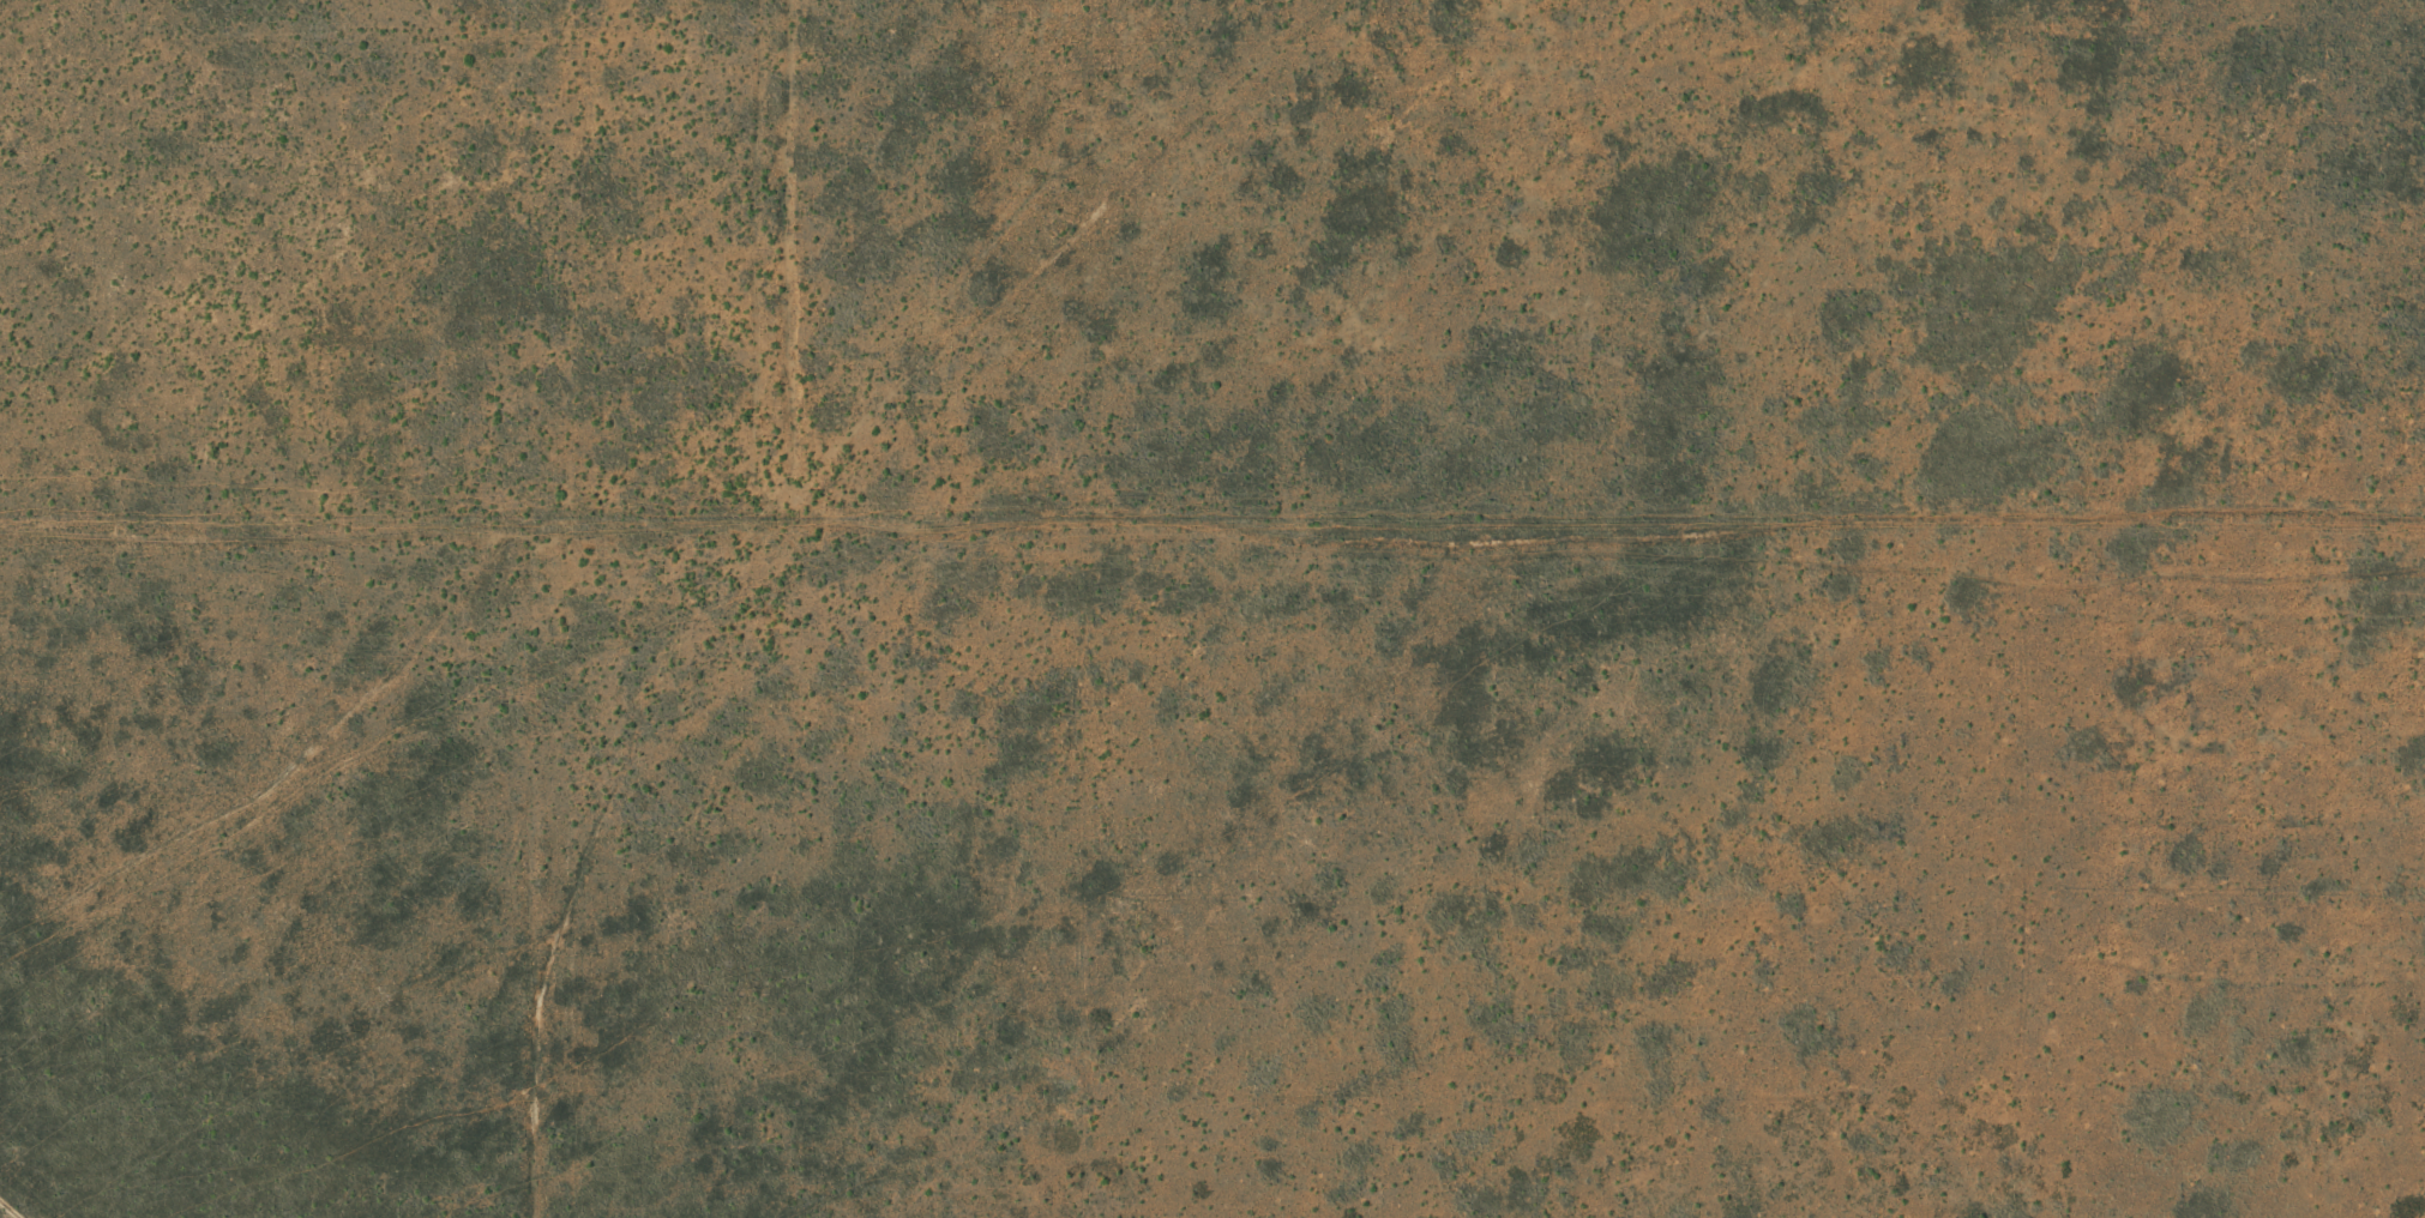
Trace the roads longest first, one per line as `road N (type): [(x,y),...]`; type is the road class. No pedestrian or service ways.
road 1 (track): [(0,877),(154,788),(433,568),(597,458)]
road 2 (track): [(772,458),(1288,0)]

